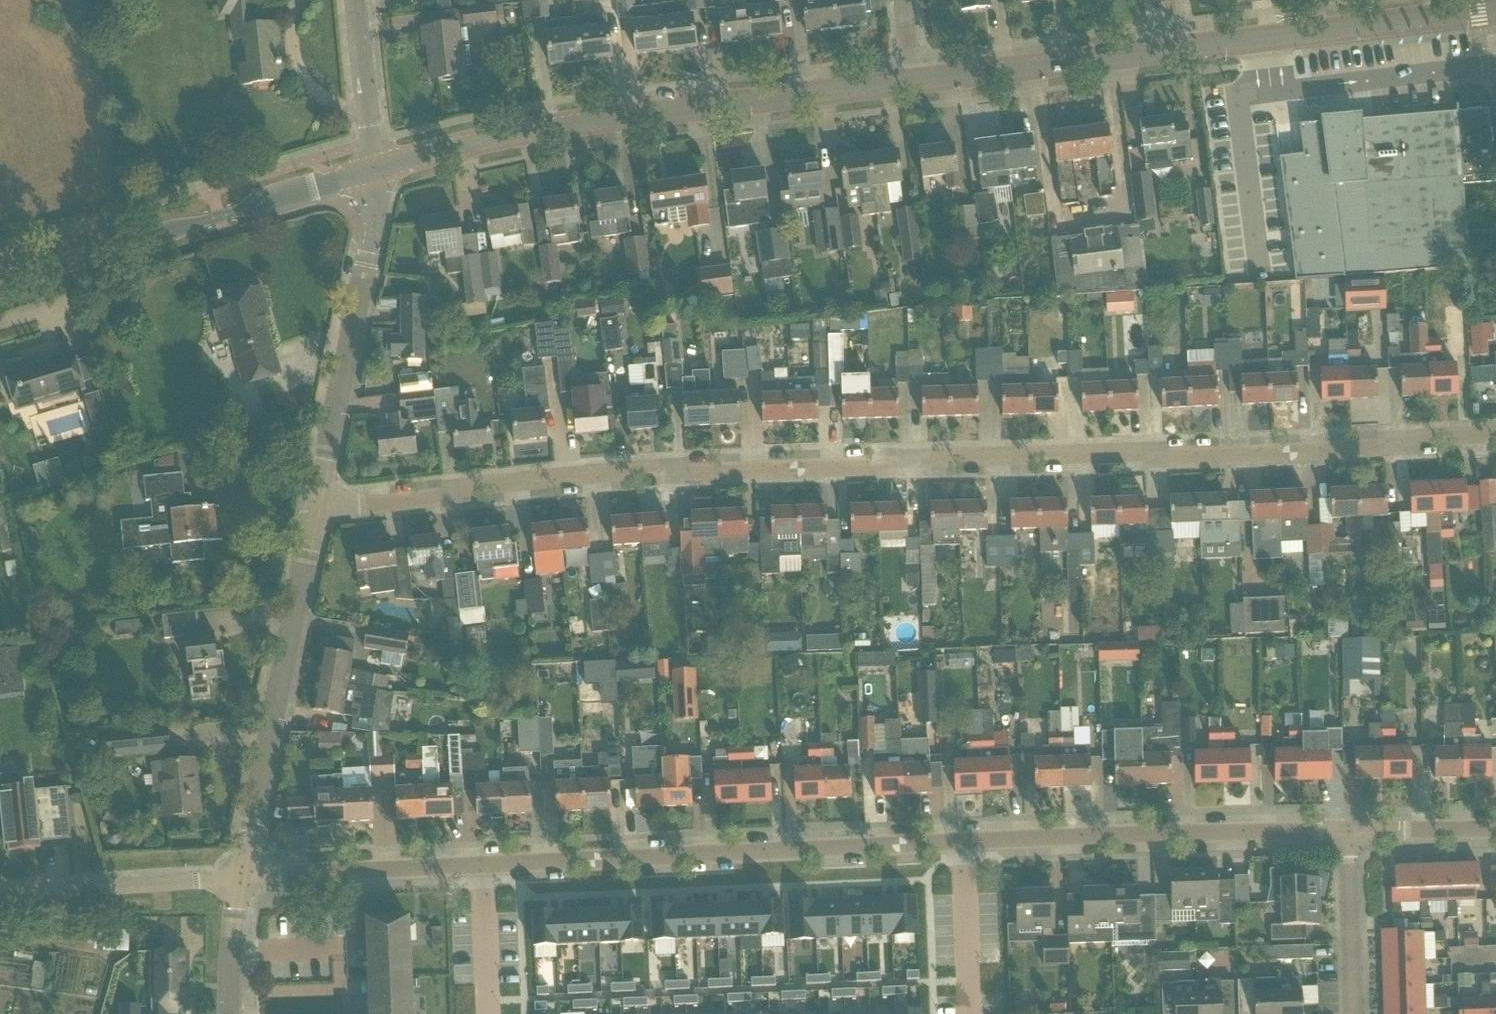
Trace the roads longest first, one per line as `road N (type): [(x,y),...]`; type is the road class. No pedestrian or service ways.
road 1 (residential): [(318,507),(600,479),(1495,443)]
road 2 (tertiary): [(374,170),(560,125),(918,83)]
road 3 (residential): [(965,840),(487,864)]
road 4 (tertiary): [(0,284),(374,170)]
road 5 (residential): [(1350,832),(965,840)]
road 6 (residential): [(241,876),(318,507)]
road 7 (residential): [(318,507),(367,258),(374,170)]
road 8 (tertiary): [(1179,50),(1495,13)]
road 9 (tertiary): [(918,83),(1179,50)]
road 10 (residential): [(487,864),(241,876)]
road 11 (residential): [(241,876),(0,902)]
road 12 (residential): [(1352,1013),(1350,832)]
road 13 (residential): [(971,1013),(965,840)]
road 14 (residential): [(374,170),(359,0)]
road 15 (residential): [(487,864),(491,1013)]
road 16 (residential): [(1495,832),(1350,832)]
road 17 (residential): [(230,1013),(228,959),(241,876)]

